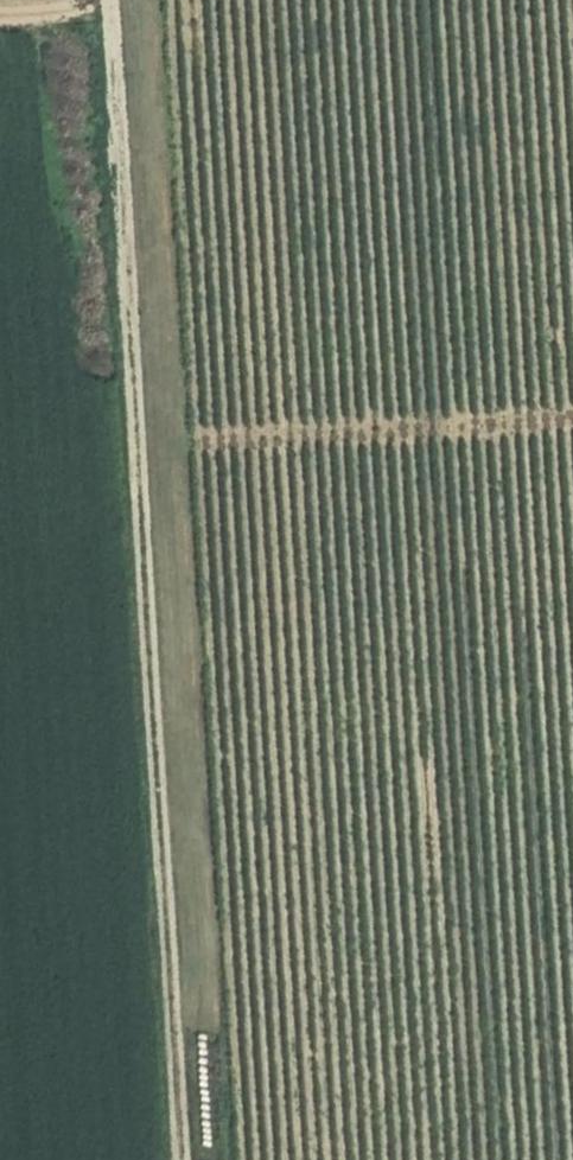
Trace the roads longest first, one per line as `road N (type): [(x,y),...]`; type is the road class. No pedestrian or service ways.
road 1 (track): [(190,1159),(119,0)]

